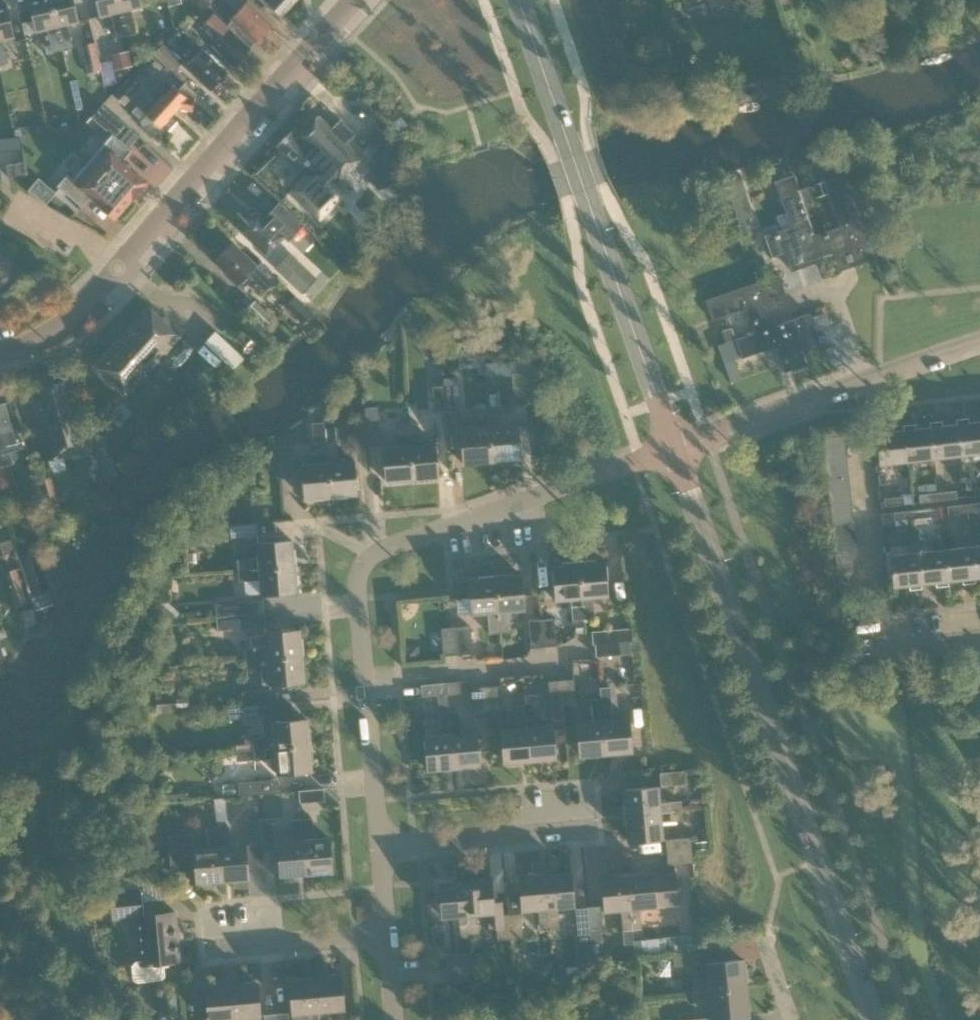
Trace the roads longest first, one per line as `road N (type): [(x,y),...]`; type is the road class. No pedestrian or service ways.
road 1 (residential): [(380,845),(360,578),(373,555),(678,451)]
road 2 (tertiary): [(874,1019),(678,451)]
road 3 (residential): [(0,349),(58,334),(179,208),(354,0)]
road 4 (tertiary): [(678,451),(519,0)]
road 5 (unclassified): [(678,451),(979,346)]
road 6 (residential): [(862,441),(881,650),(979,639)]
road 7 (residential): [(598,829),(380,845)]
road 8 (residential): [(203,952),(387,939)]

